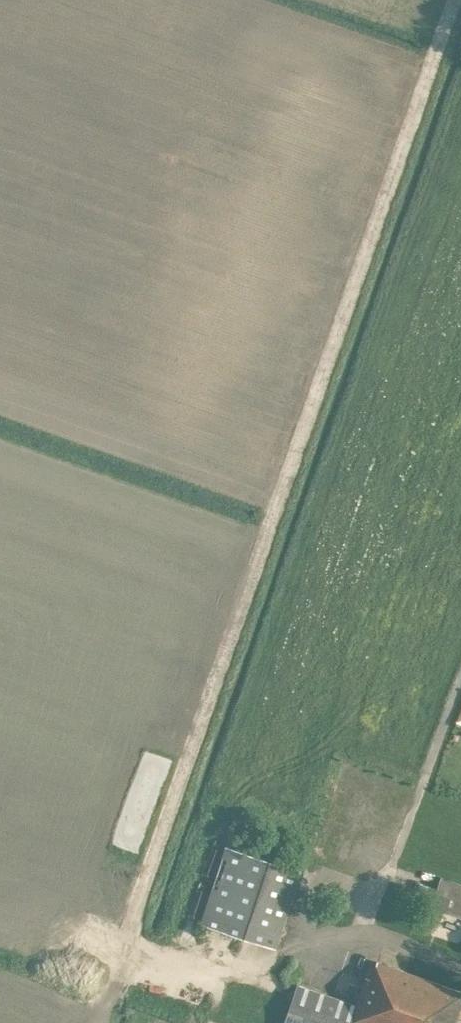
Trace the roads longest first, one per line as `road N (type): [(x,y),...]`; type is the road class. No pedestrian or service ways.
road 1 (track): [(455,0),(131,920),(125,954),(194,976),(369,931),(460,969)]

